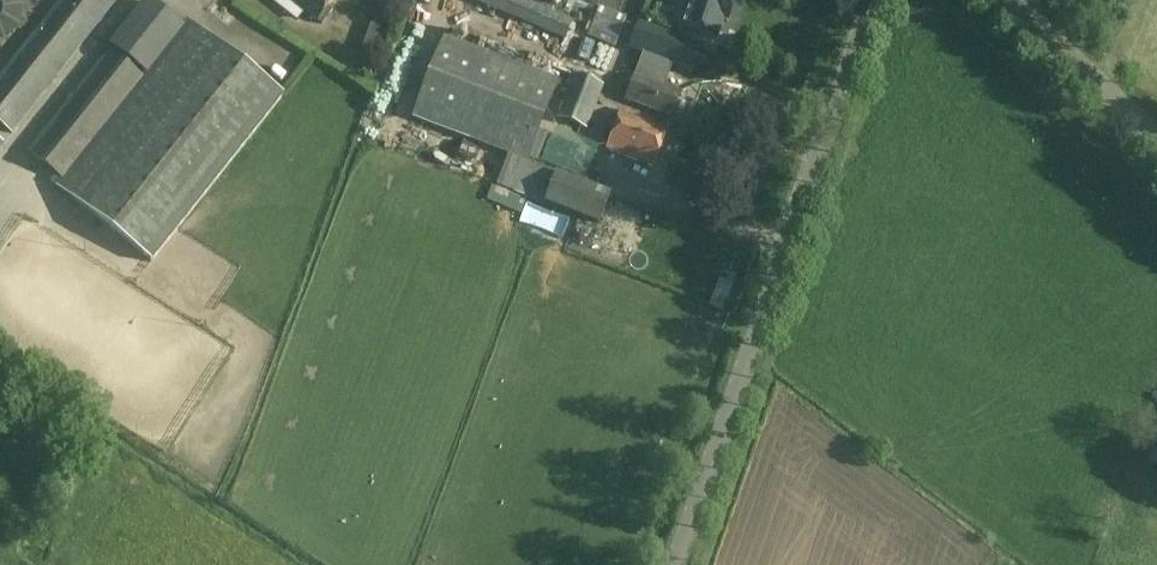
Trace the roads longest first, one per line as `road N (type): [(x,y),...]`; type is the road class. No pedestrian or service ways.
road 1 (unclassified): [(675,564),(874,0)]
road 2 (tertiary): [(1156,143),(1004,0)]

